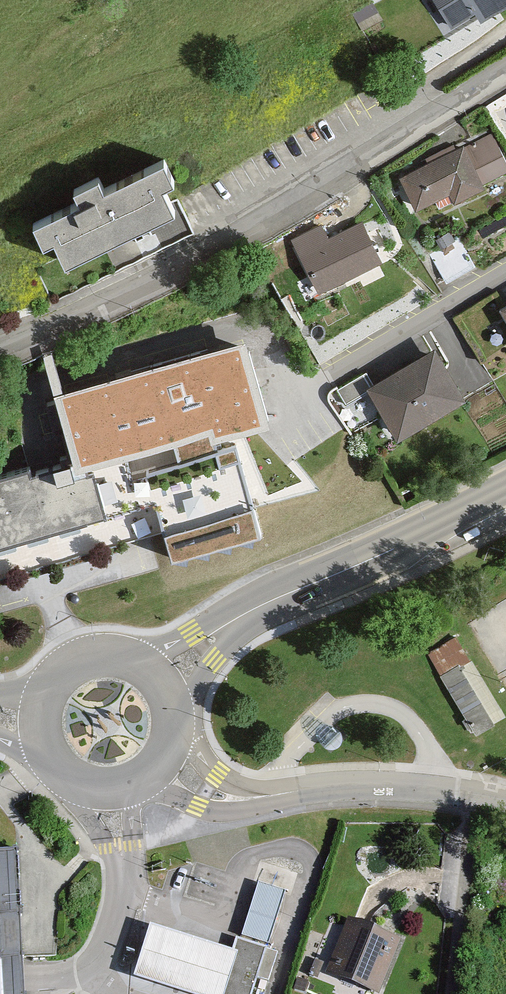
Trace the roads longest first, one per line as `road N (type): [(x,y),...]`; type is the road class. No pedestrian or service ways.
road 1 (residential): [(505,70),(257,227),(0,352)]
road 2 (primary): [(505,489),(222,629),(163,682)]
road 3 (residential): [(505,802),(469,789),(365,783),(237,796),(210,791),(165,755)]
road 4 (track): [(469,789),(448,993)]
road 5 (primary): [(37,718),(51,761),(90,787),(134,783),(165,755)]
road 6 (primary): [(163,682),(130,656),(87,654),(52,678),(37,718)]

